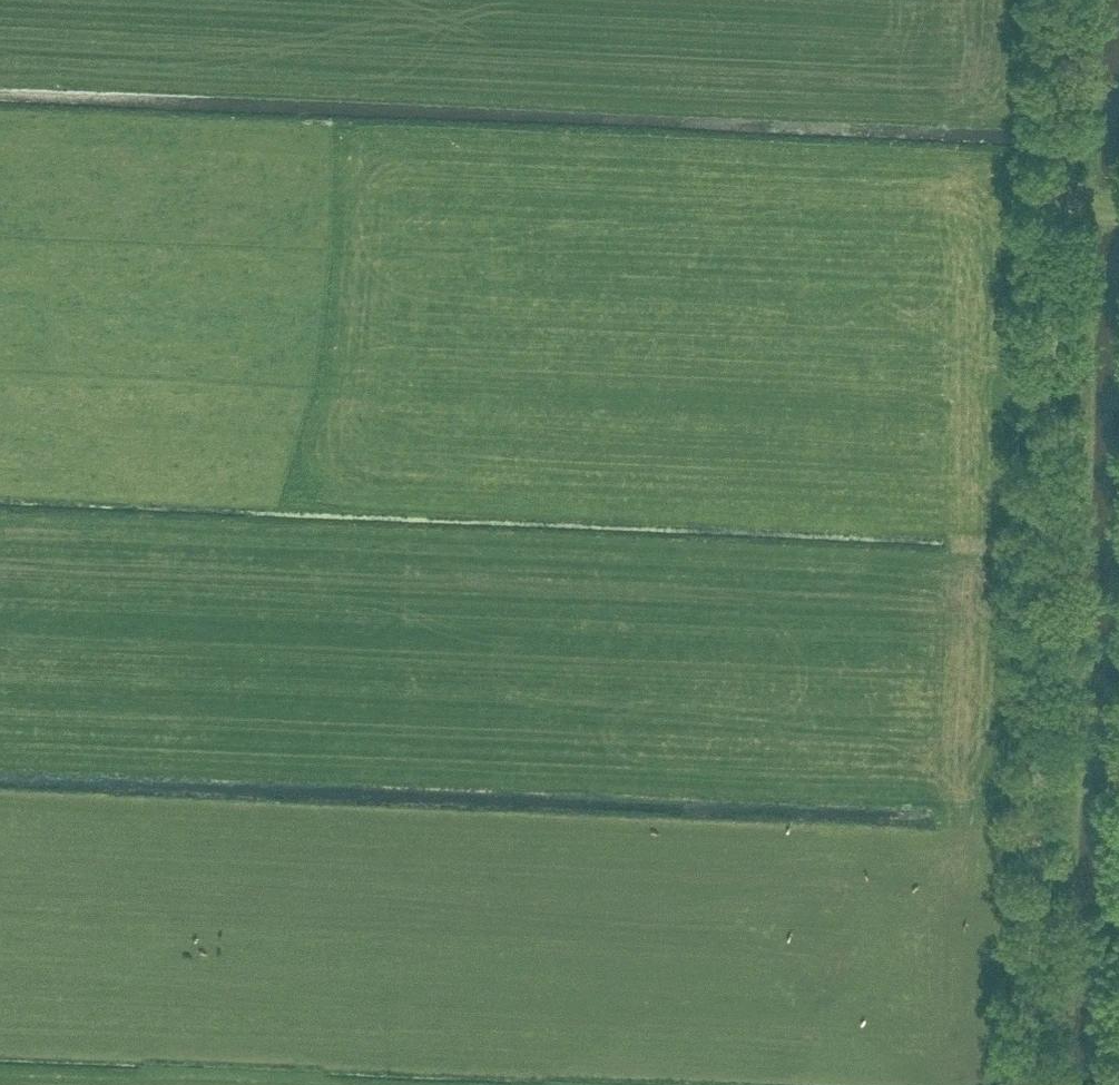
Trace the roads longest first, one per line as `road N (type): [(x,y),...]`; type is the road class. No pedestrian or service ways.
road 1 (unclassified): [(1030,1084),(1061,0)]

